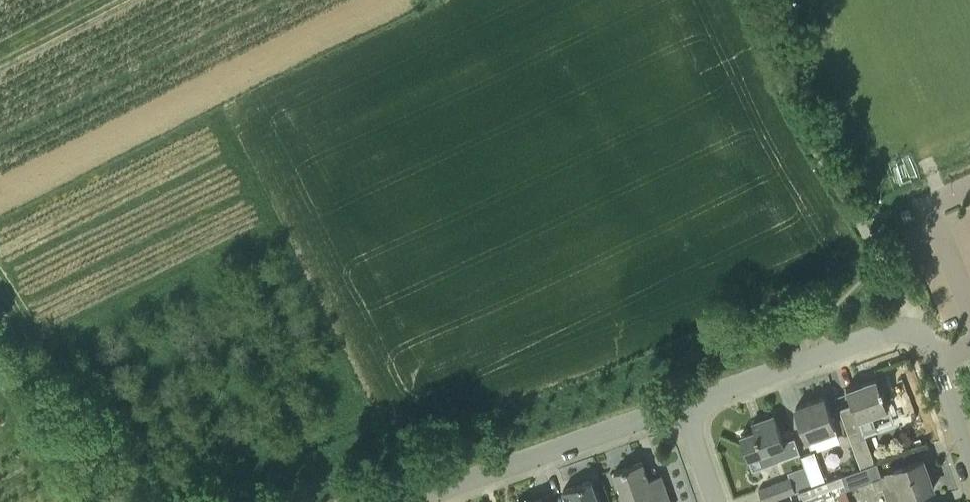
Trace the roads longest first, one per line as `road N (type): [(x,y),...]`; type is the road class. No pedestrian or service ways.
road 1 (unclassified): [(914,332),(908,302),(801,124),(744,0)]
road 2 (residential): [(436,501),(685,410)]
road 3 (residential): [(685,410),(889,331),(914,332)]
road 4 (residential): [(110,501),(0,313)]
road 5 (residential): [(969,458),(927,341),(914,332)]

